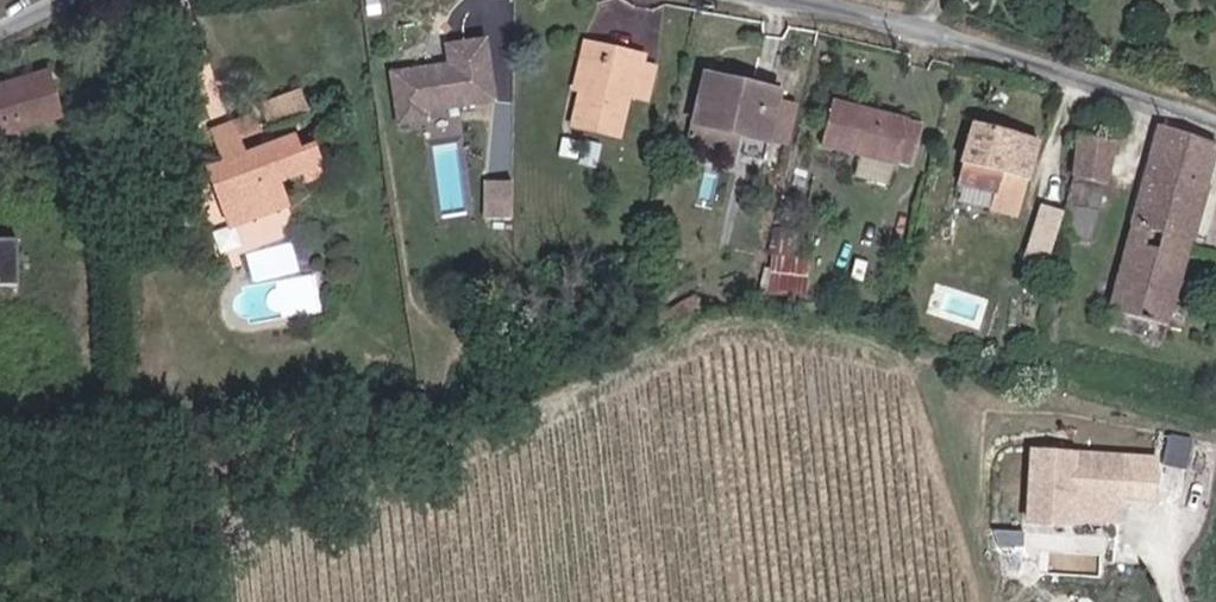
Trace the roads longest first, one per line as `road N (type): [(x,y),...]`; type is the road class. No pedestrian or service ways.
road 1 (unclassified): [(813,0),(1064,53),(1215,110)]

